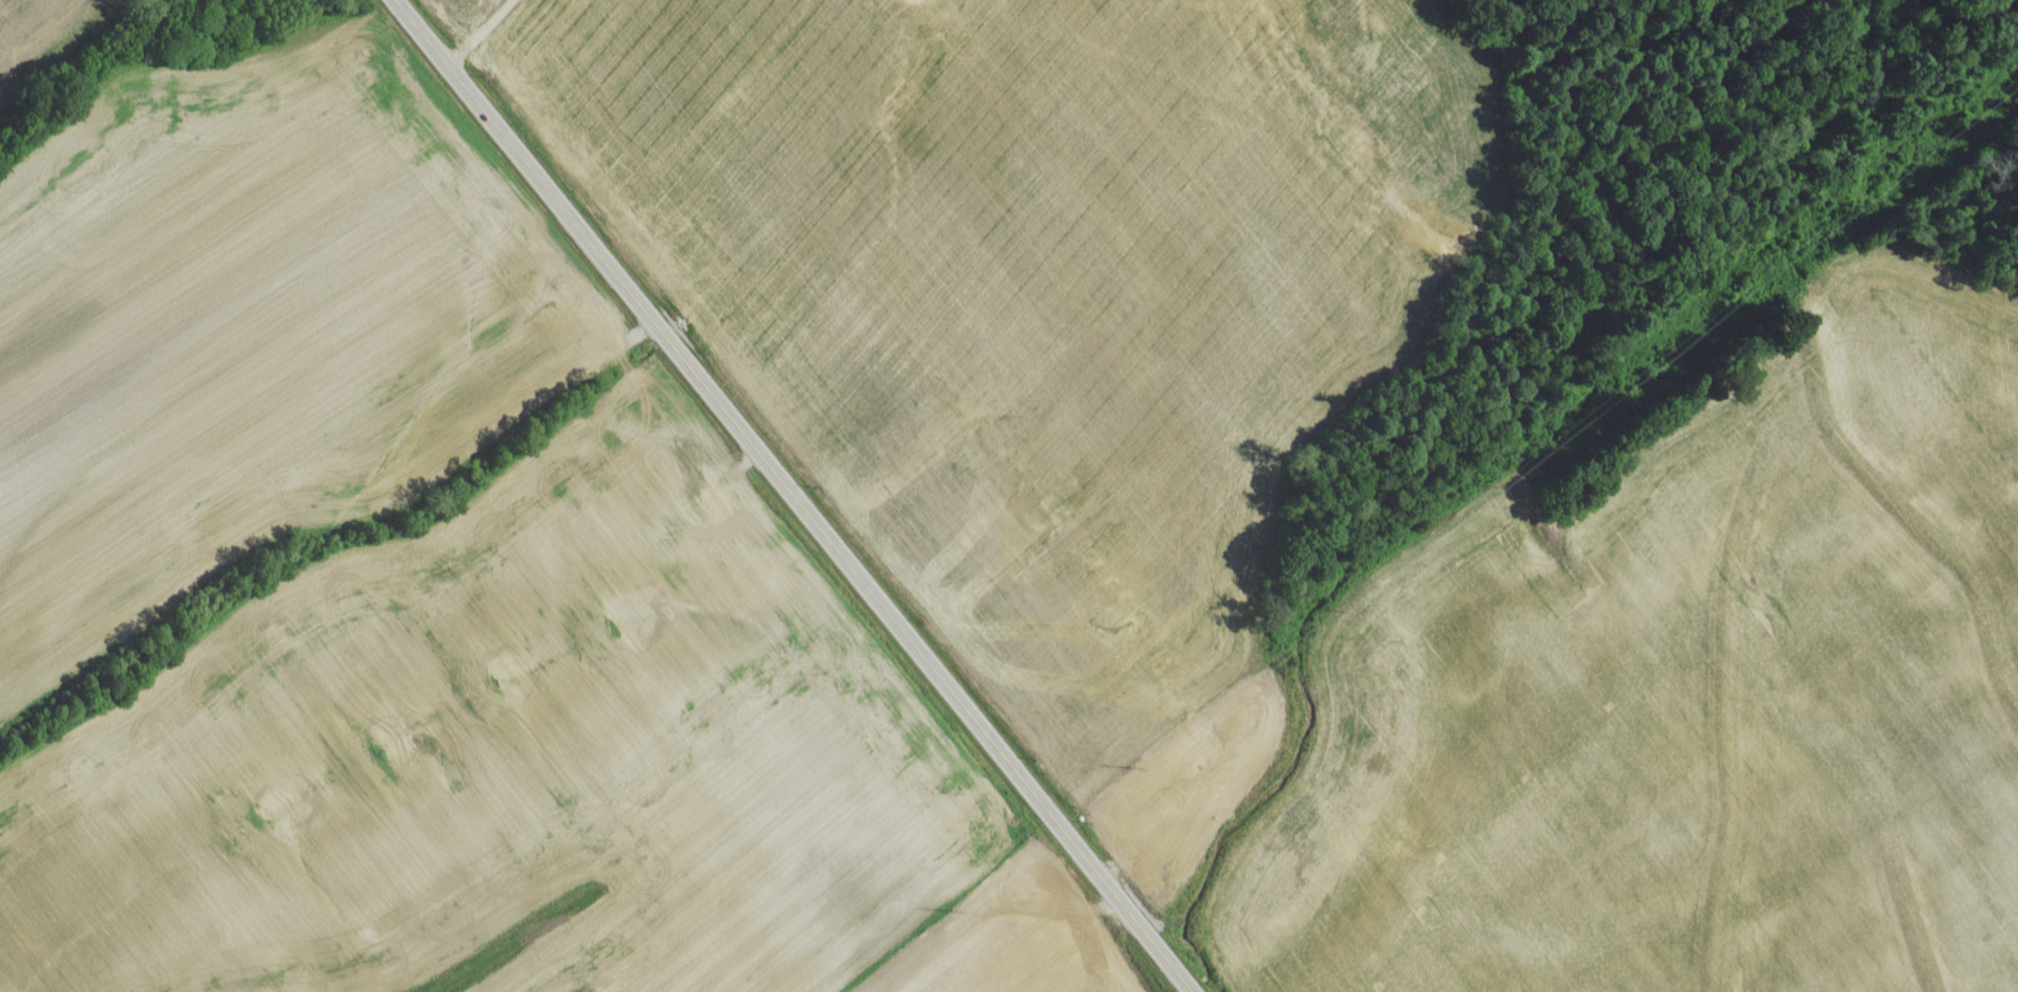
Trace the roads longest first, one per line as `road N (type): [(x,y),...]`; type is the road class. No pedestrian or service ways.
road 1 (secondary): [(1189,991),(386,0)]

